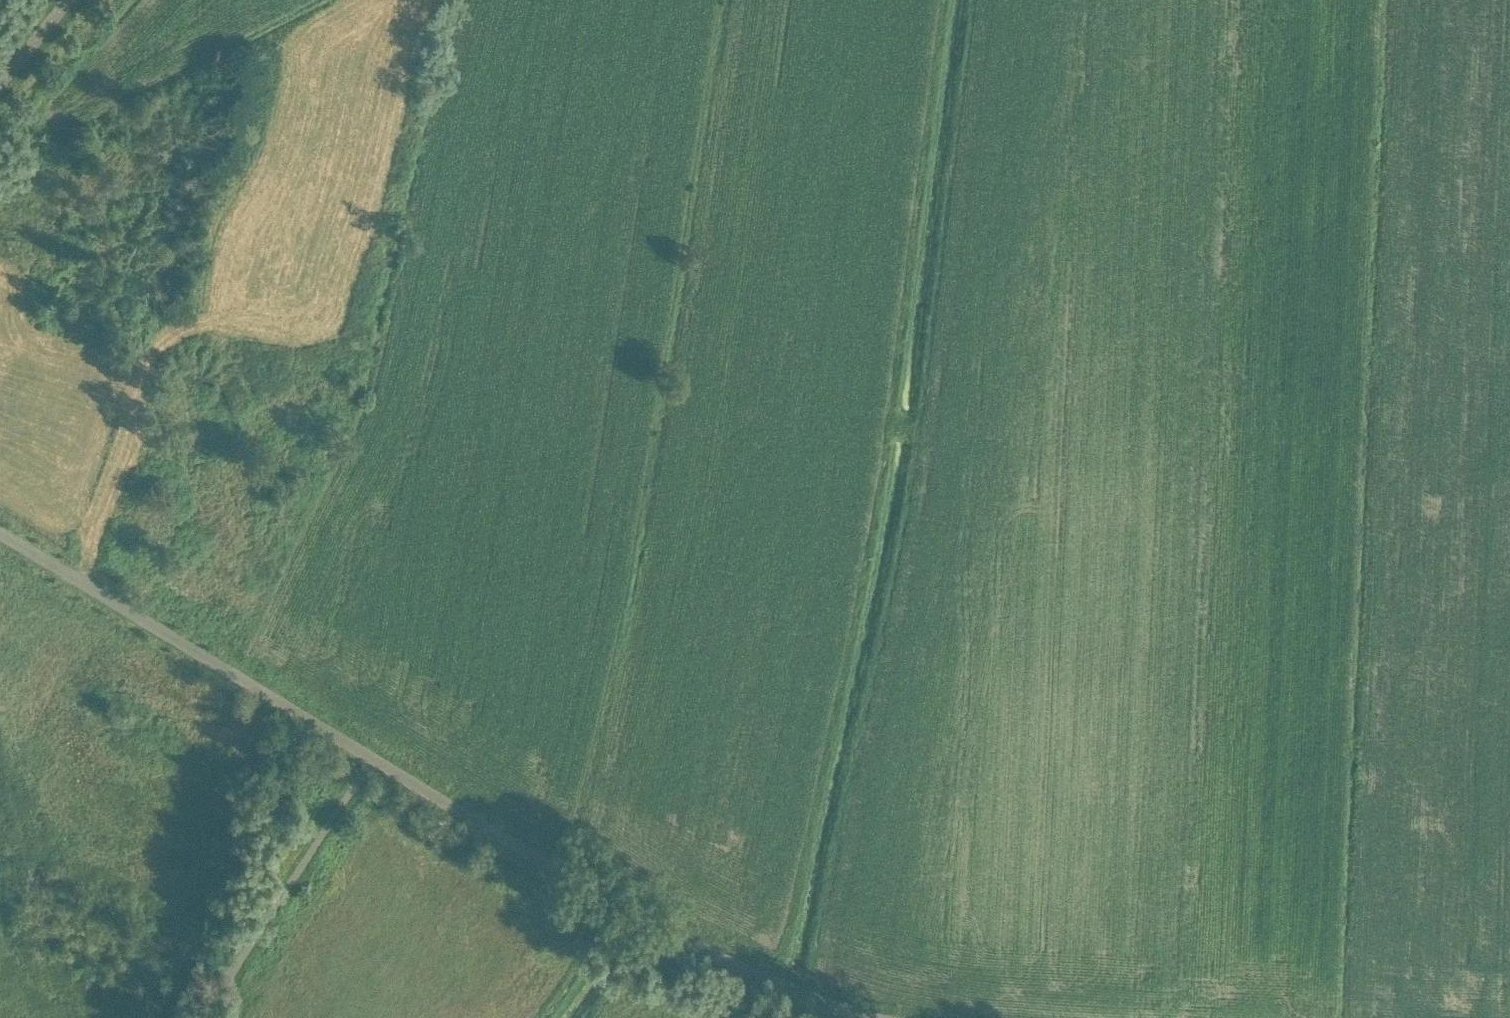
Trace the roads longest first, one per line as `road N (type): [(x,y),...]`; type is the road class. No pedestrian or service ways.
road 1 (unclassified): [(857,1017),(745,980),(0,533)]

